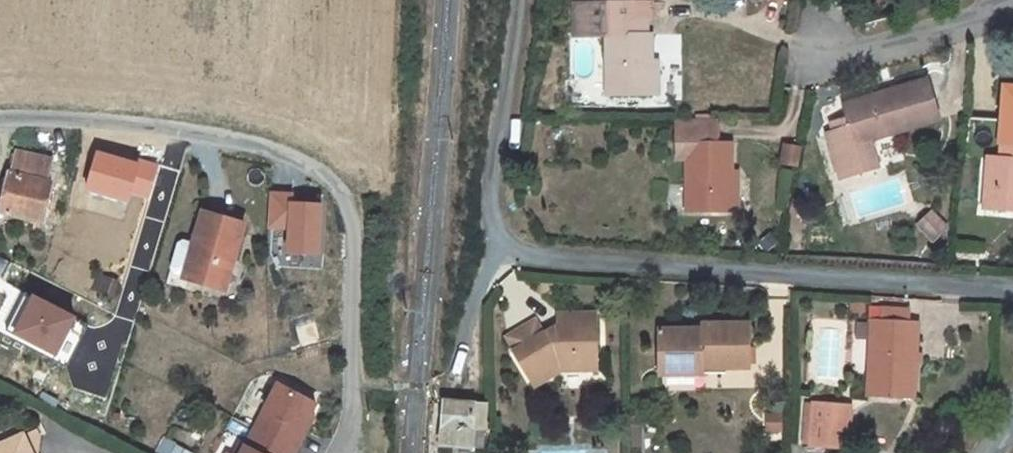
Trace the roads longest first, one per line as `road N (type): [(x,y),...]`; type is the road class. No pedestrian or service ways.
road 1 (residential): [(513,0),(488,199),(488,217),(509,246),(563,261),(1012,293)]
road 2 (residential): [(0,120),(106,123),(251,143),(302,161),(334,186),(356,221),(353,437),(343,452)]
road 3 (residential): [(815,62),(1012,16)]

